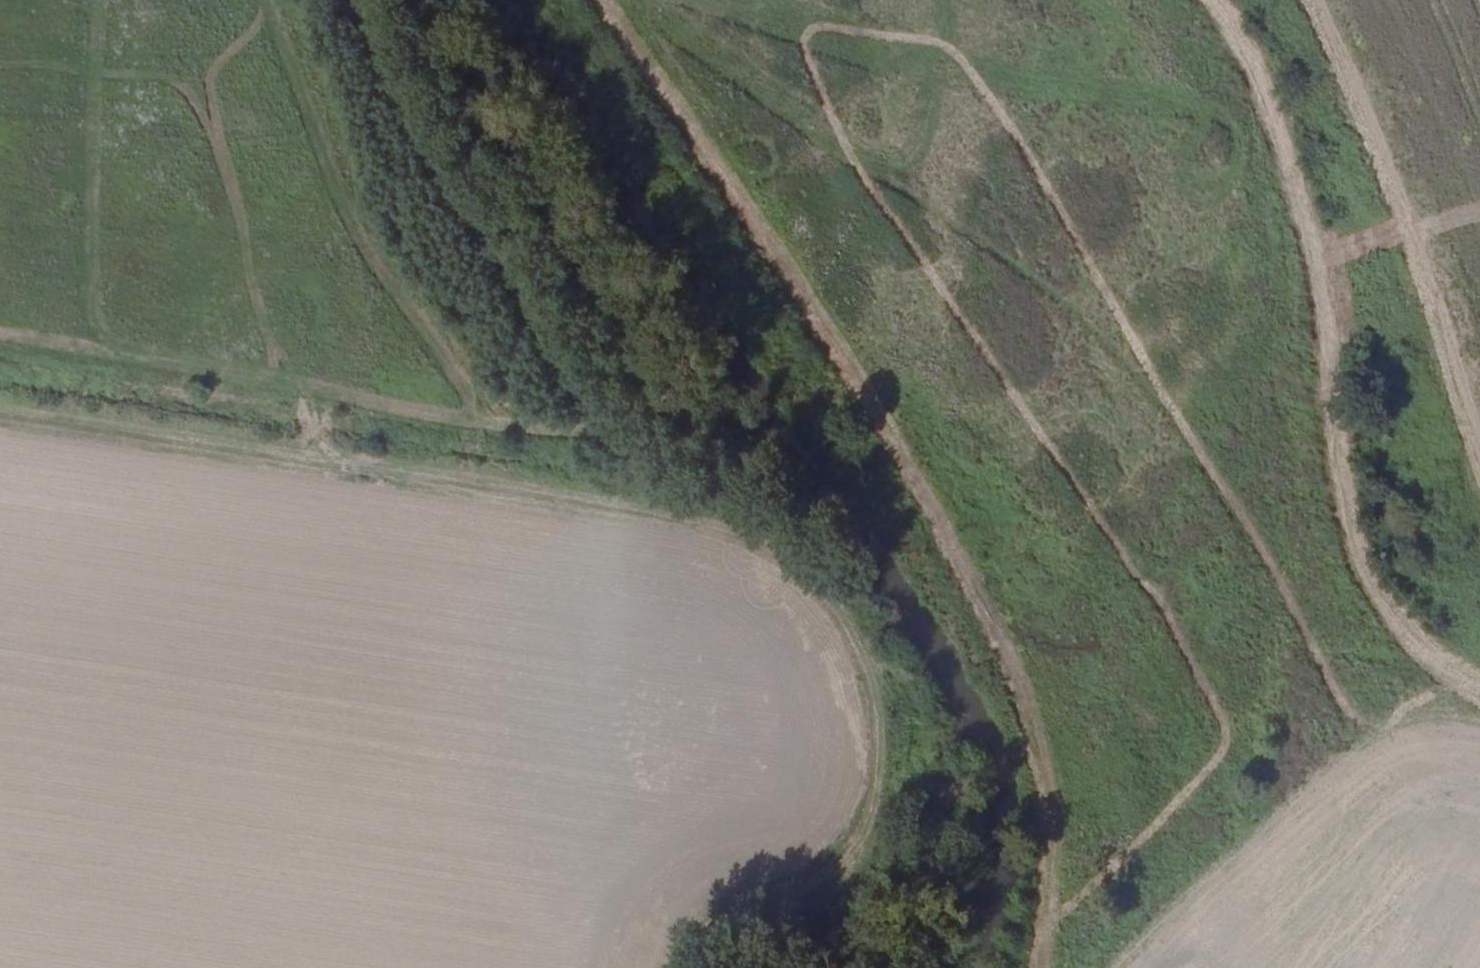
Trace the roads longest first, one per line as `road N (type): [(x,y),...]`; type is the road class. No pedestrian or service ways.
road 1 (track): [(423,0),(776,542)]
road 2 (track): [(1479,524),(1328,81),(1292,0)]

